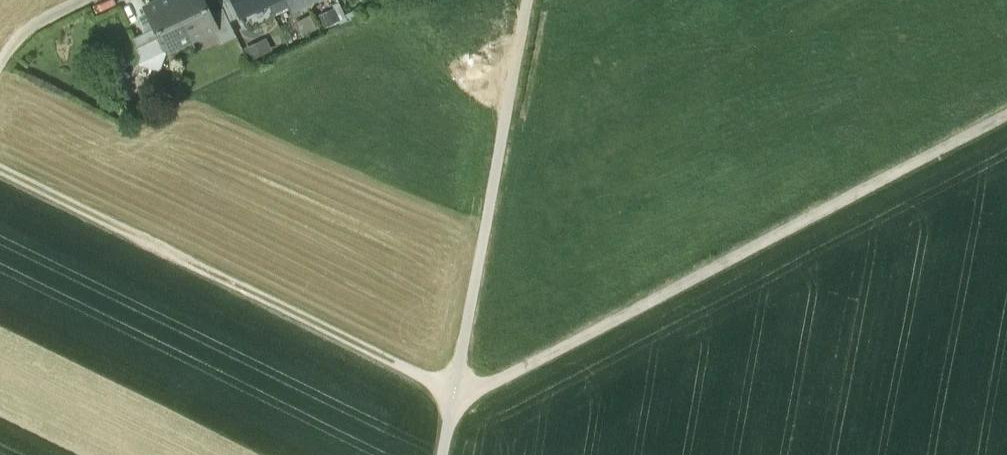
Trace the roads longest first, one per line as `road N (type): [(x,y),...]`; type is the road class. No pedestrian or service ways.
road 1 (track): [(1006,114),(500,384),(472,395),(454,390)]
road 2 (track): [(454,390),(0,172)]
road 3 (track): [(527,0),(454,390)]

